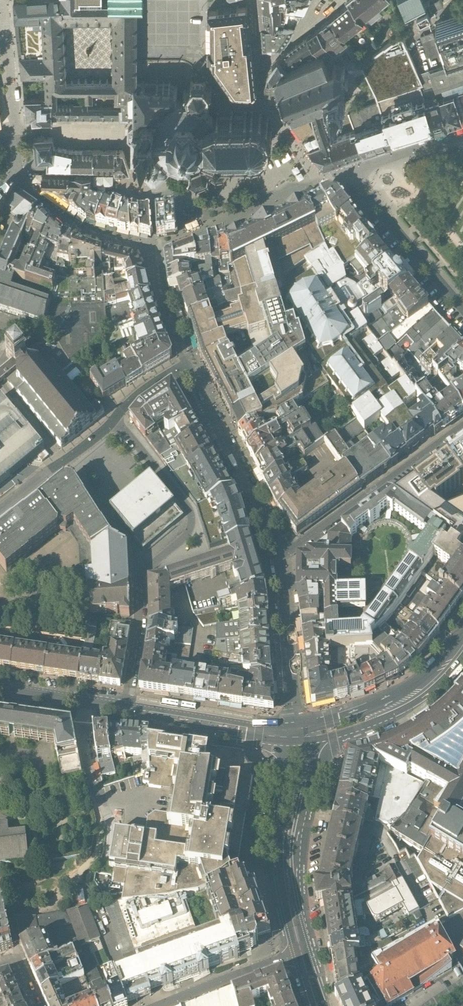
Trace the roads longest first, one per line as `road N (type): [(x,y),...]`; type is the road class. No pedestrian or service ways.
road 1 (residential): [(270,536),(188,362),(116,418)]
road 2 (residential): [(278,558),(462,424)]
road 3 (unclassified): [(462,631),(408,688),(298,733)]
road 4 (residential): [(116,418),(193,519),(146,568)]
road 5 (unclassified): [(298,733),(334,736),(406,708),(462,655)]
road 6 (residential): [(298,733),(278,558)]
road 7 (tertiary): [(127,707),(298,733)]
road 8 (residential): [(161,1005),(303,950)]
road 9 (residential): [(116,418),(0,507)]
road 10 (residential): [(462,307),(370,198)]
road 11 (tertiary): [(0,686),(127,707)]
road 12 (residential): [(270,536),(146,568)]
road 13 (tertiary): [(284,852),(308,769),(298,733)]
road 14 (residential): [(139,584),(127,707)]
road 15 (tertiary): [(298,733),(280,813),(284,852)]

